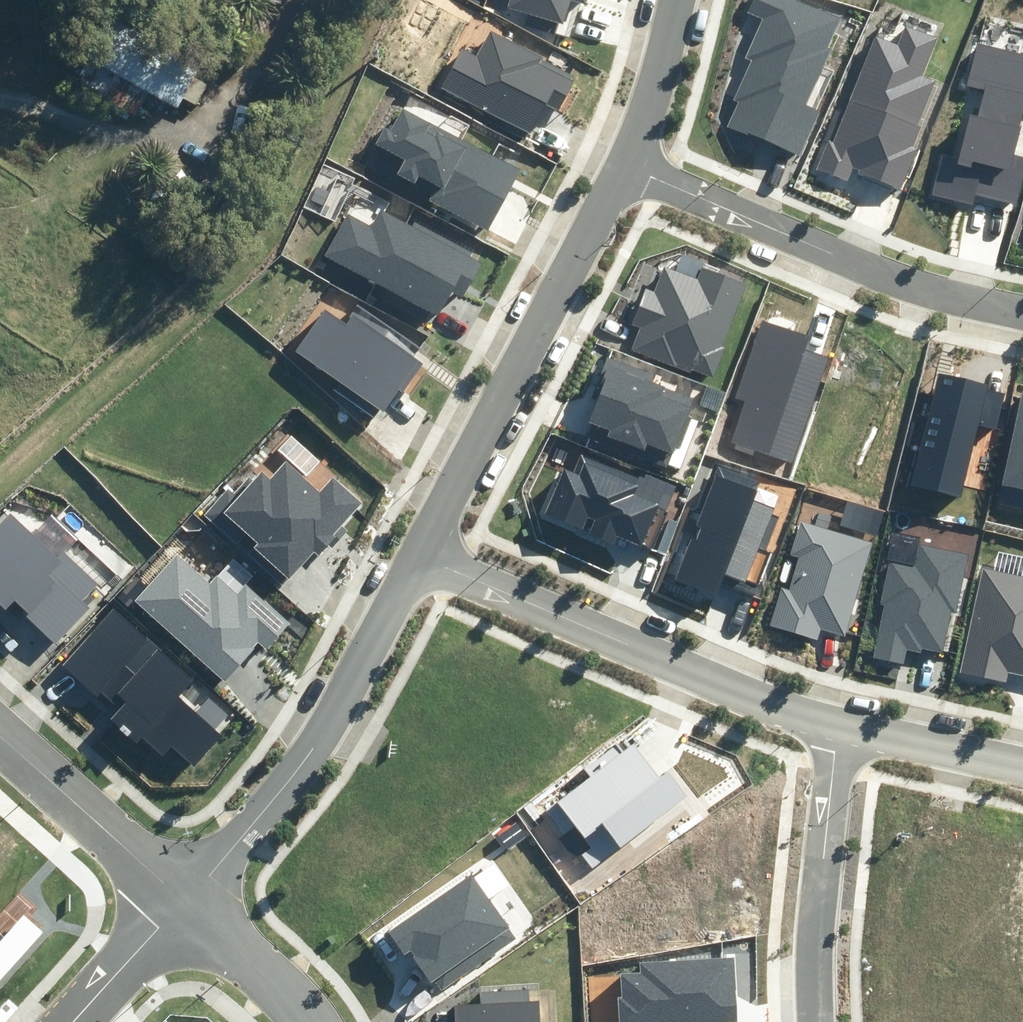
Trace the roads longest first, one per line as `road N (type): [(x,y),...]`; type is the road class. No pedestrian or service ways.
road 1 (track): [(0,477),(254,262),(363,0)]
road 2 (residential): [(842,728),(771,707),(422,560)]
road 3 (residential): [(422,560),(624,165)]
road 4 (residential): [(1022,310),(843,260),(624,165)]
road 5 (residential): [(189,902),(304,762),(422,560)]
road 6 (track): [(286,0),(293,49),(262,103),(210,134),(169,144),(35,101),(0,100)]
road 7 (residential): [(818,1021),(814,946),(842,728)]
road 8 (residential): [(0,732),(189,902)]
road 9 (residential): [(1022,766),(842,728)]
road 10 (residential): [(624,165),(678,0)]
road 11 (tertiary): [(189,902),(310,1021)]
road 12 (tertiary): [(74,1021),(189,902)]

